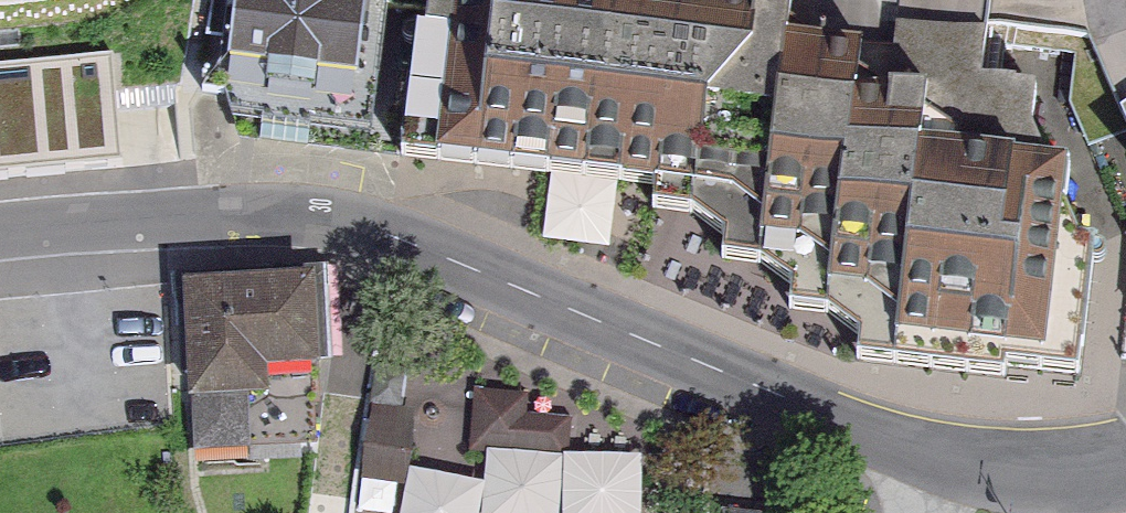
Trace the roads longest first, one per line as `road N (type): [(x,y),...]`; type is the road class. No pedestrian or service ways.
road 1 (residential): [(1125,475),(1048,479),(920,453),(345,218),(298,210),(198,213),(0,236)]

